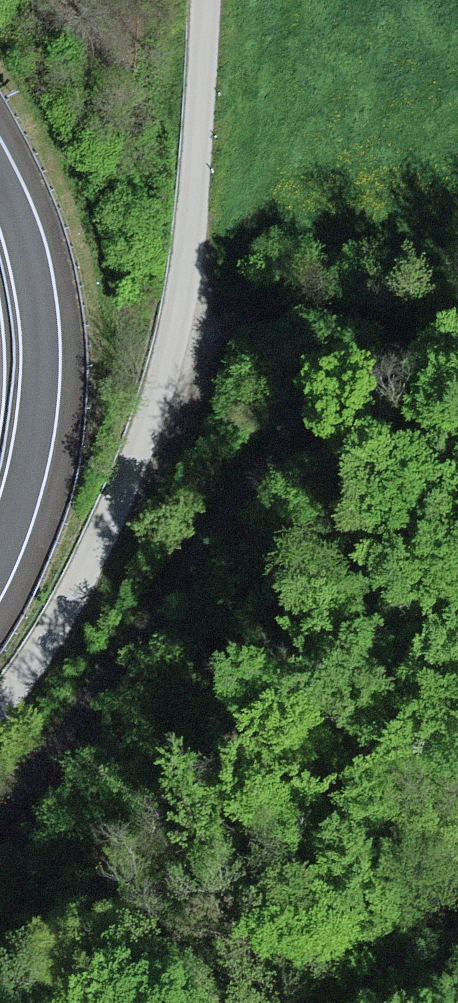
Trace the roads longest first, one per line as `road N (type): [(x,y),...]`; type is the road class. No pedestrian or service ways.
road 1 (unclassified): [(0,703),(46,645),(83,579),(162,382),(186,274),(204,0)]
road 2 (trunk): [(0,572),(40,441),(48,325),(36,260),(0,167)]
road 3 (track): [(457,352),(186,274)]
road 4 (track): [(457,922),(361,1002)]

